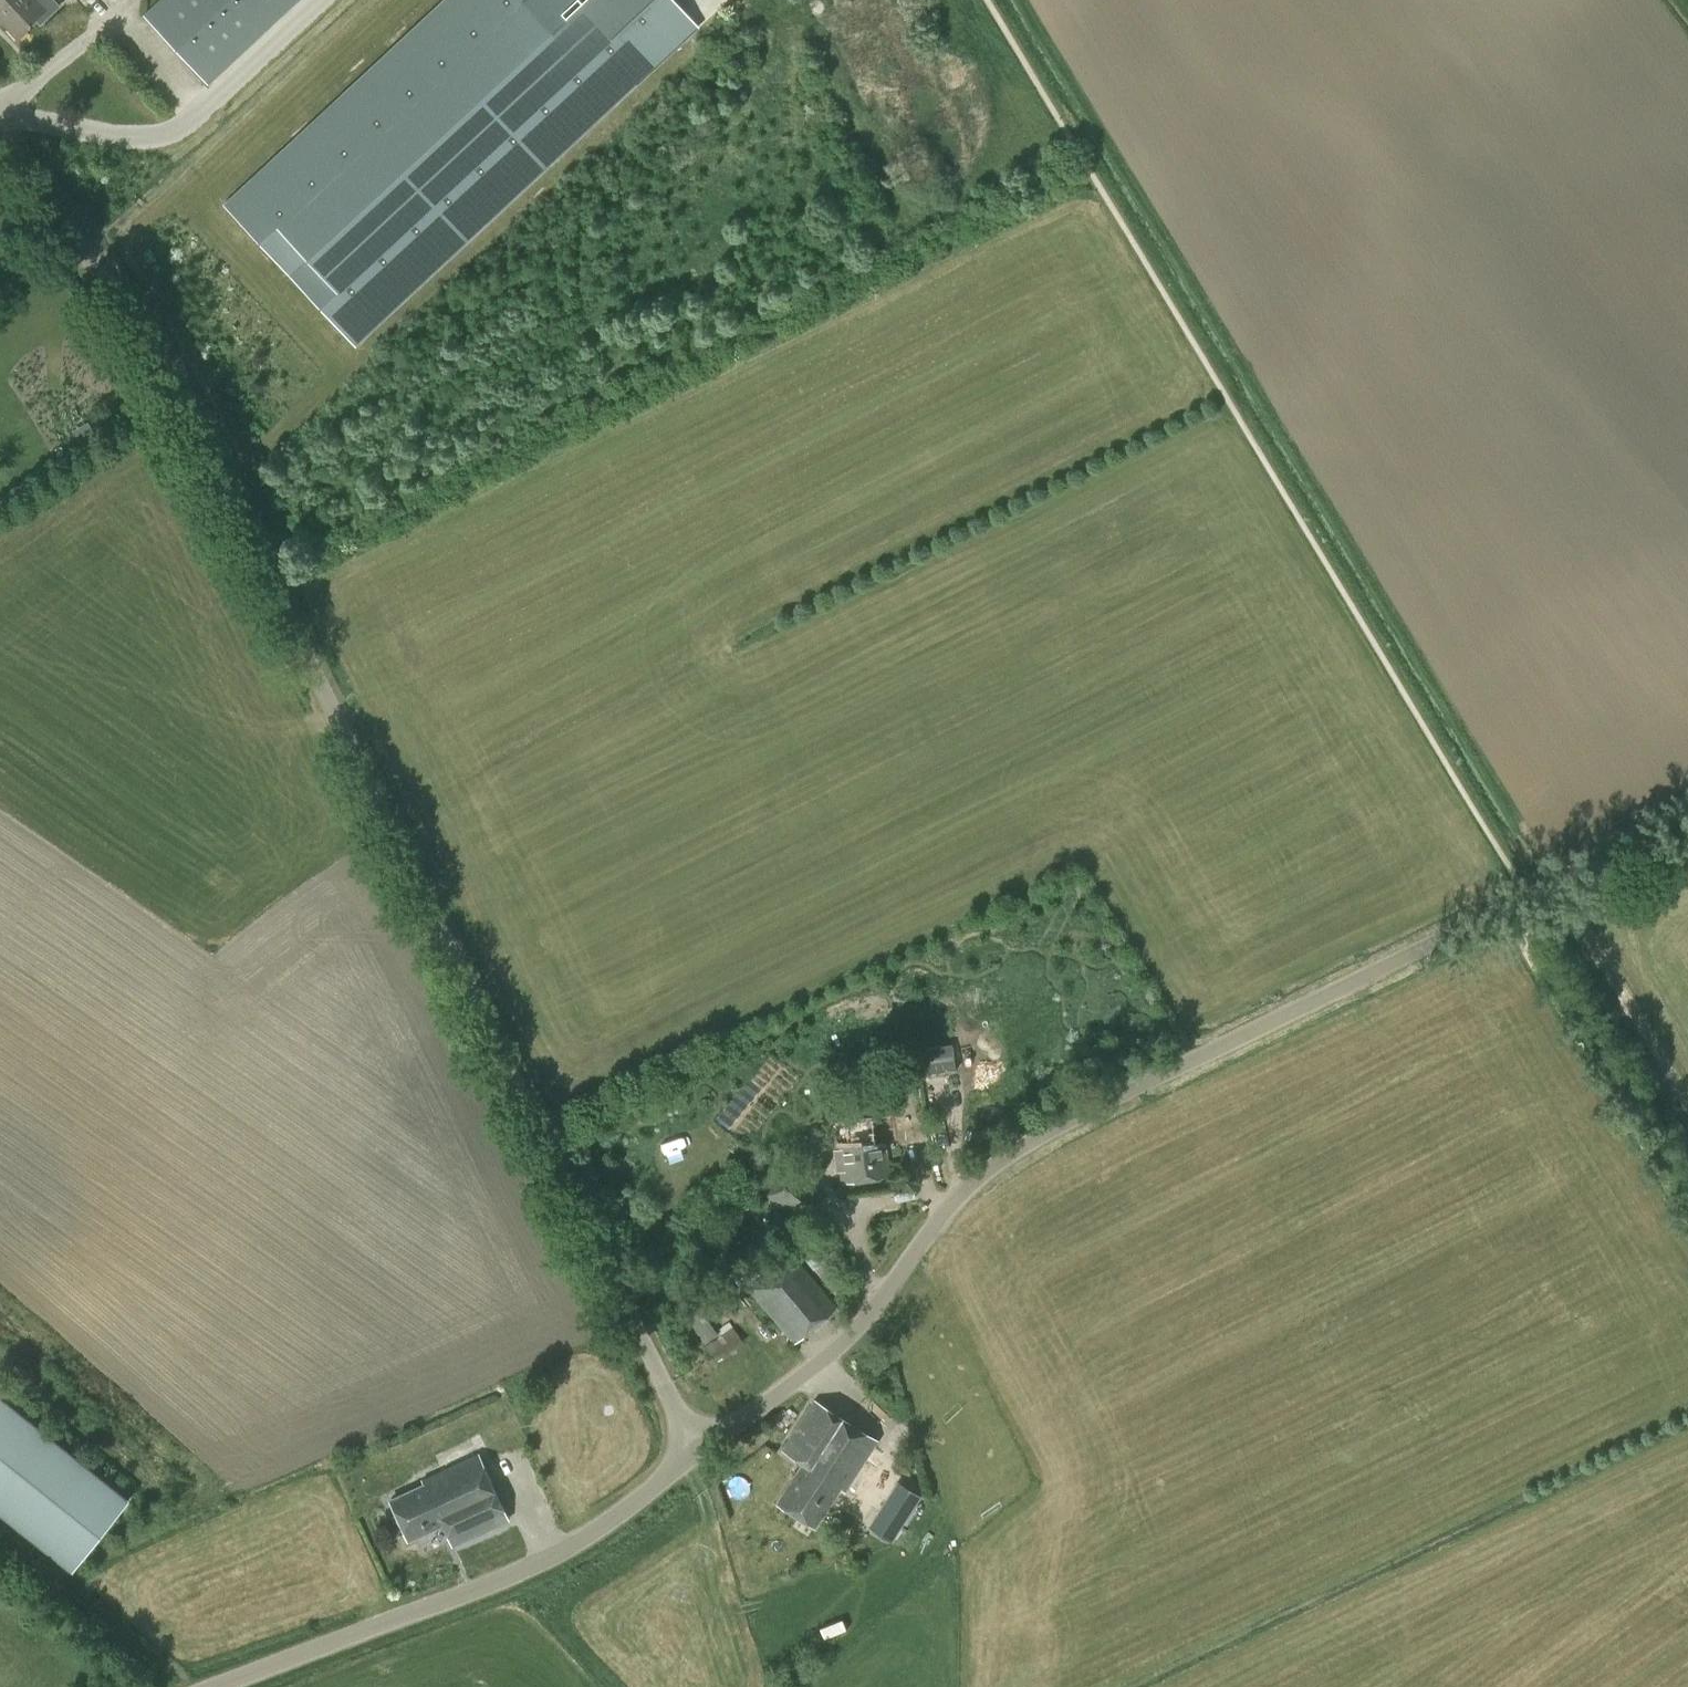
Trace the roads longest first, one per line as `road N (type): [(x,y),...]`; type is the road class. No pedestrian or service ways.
road 1 (unclassified): [(707,1457),(197,441),(75,241)]
road 2 (unclassified): [(707,1457),(849,1345),(984,1179),(1687,807)]
road 3 (unclassified): [(236,1686),(574,1555),(707,1457)]

